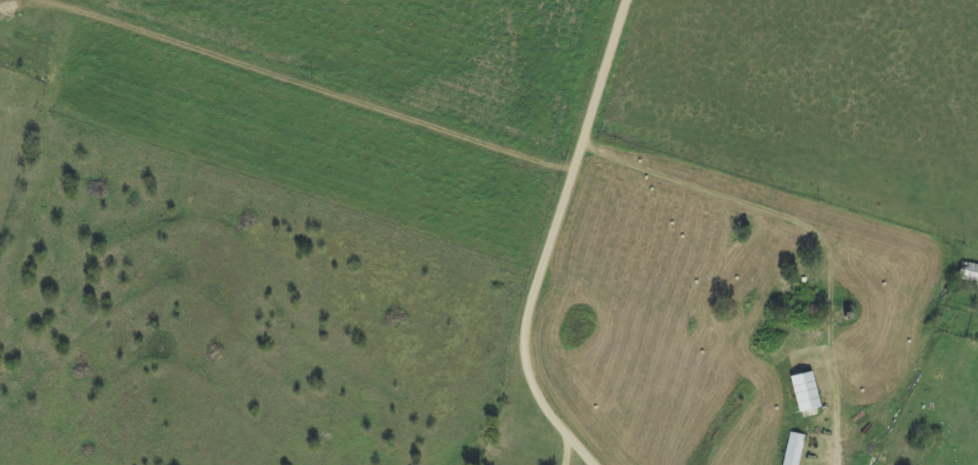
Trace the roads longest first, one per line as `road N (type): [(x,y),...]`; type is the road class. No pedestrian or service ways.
road 1 (residential): [(597,464),(531,387),(534,310),(644,0)]
road 2 (residential): [(597,146),(156,2)]
road 3 (residential): [(0,60),(152,0)]

